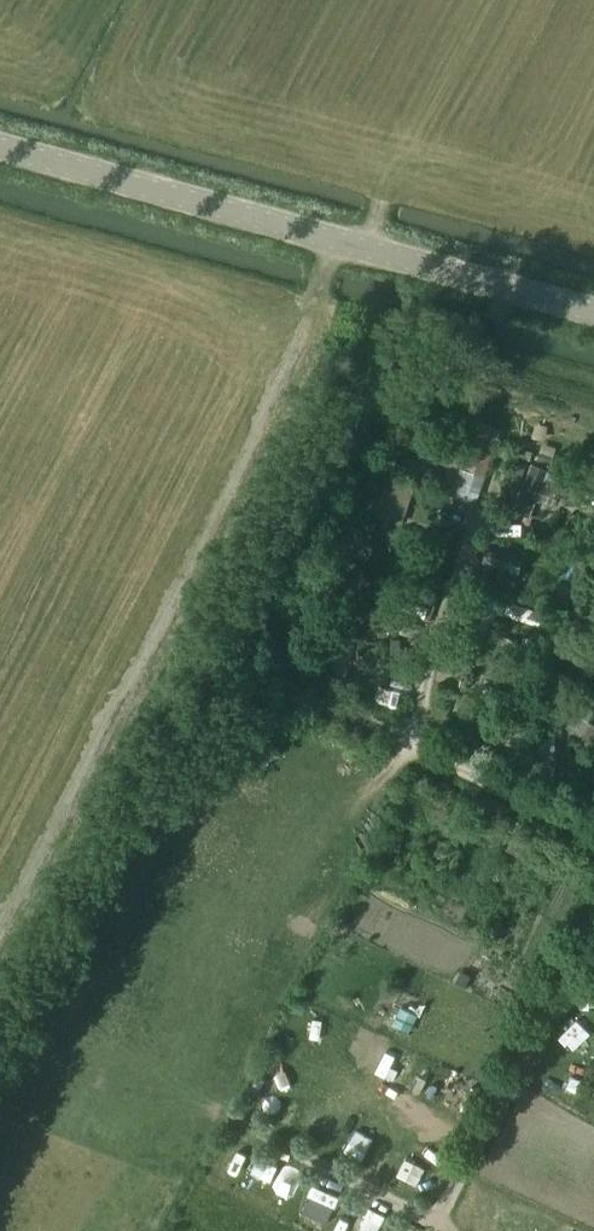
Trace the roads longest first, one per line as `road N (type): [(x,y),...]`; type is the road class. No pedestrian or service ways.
road 1 (unclassified): [(593,324),(0,160)]
road 2 (track): [(215,665),(593,835)]
road 3 (track): [(593,904),(424,1214)]
road 4 (track): [(490,476),(417,691),(415,733),(430,764)]

